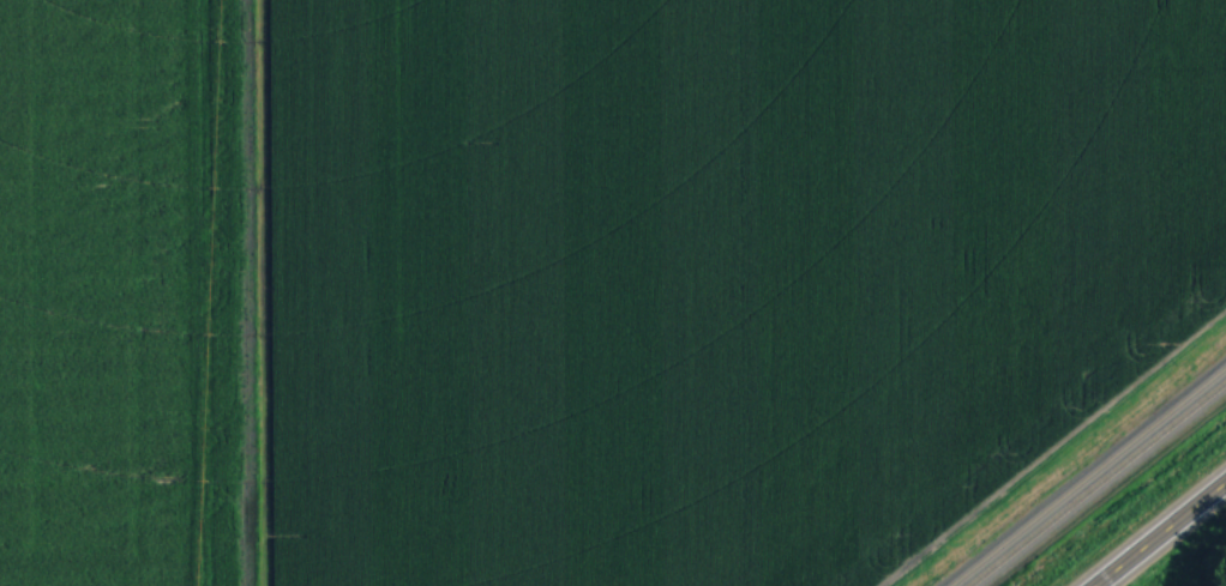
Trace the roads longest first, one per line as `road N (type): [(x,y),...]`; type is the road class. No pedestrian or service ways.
road 1 (primary): [(1095,585),(1225,485)]

